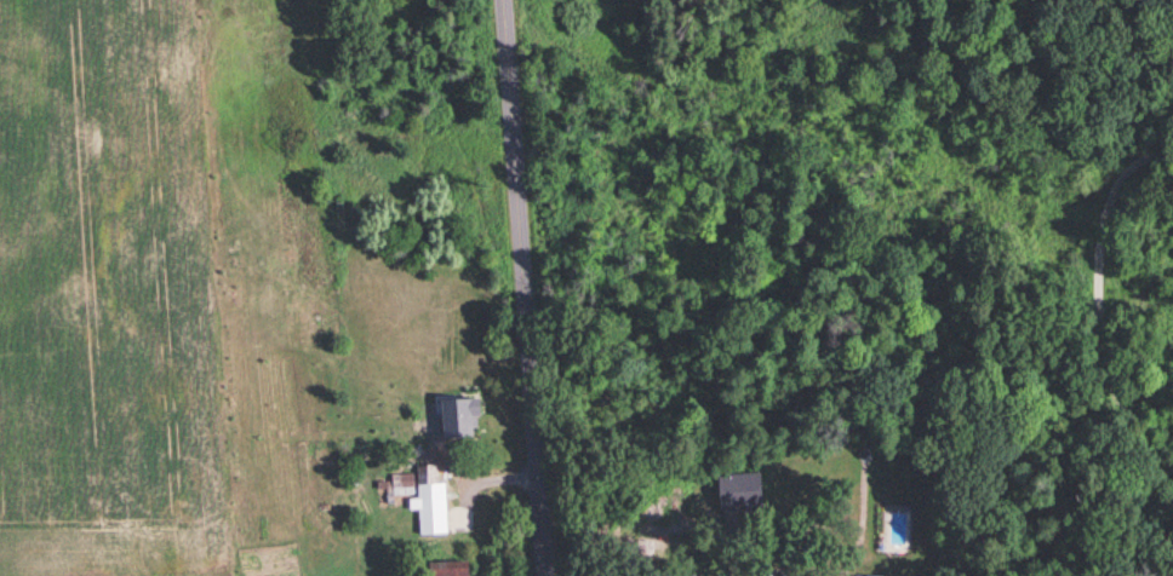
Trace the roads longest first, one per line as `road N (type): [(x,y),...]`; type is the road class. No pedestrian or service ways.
road 1 (residential): [(545,575),(507,0)]

